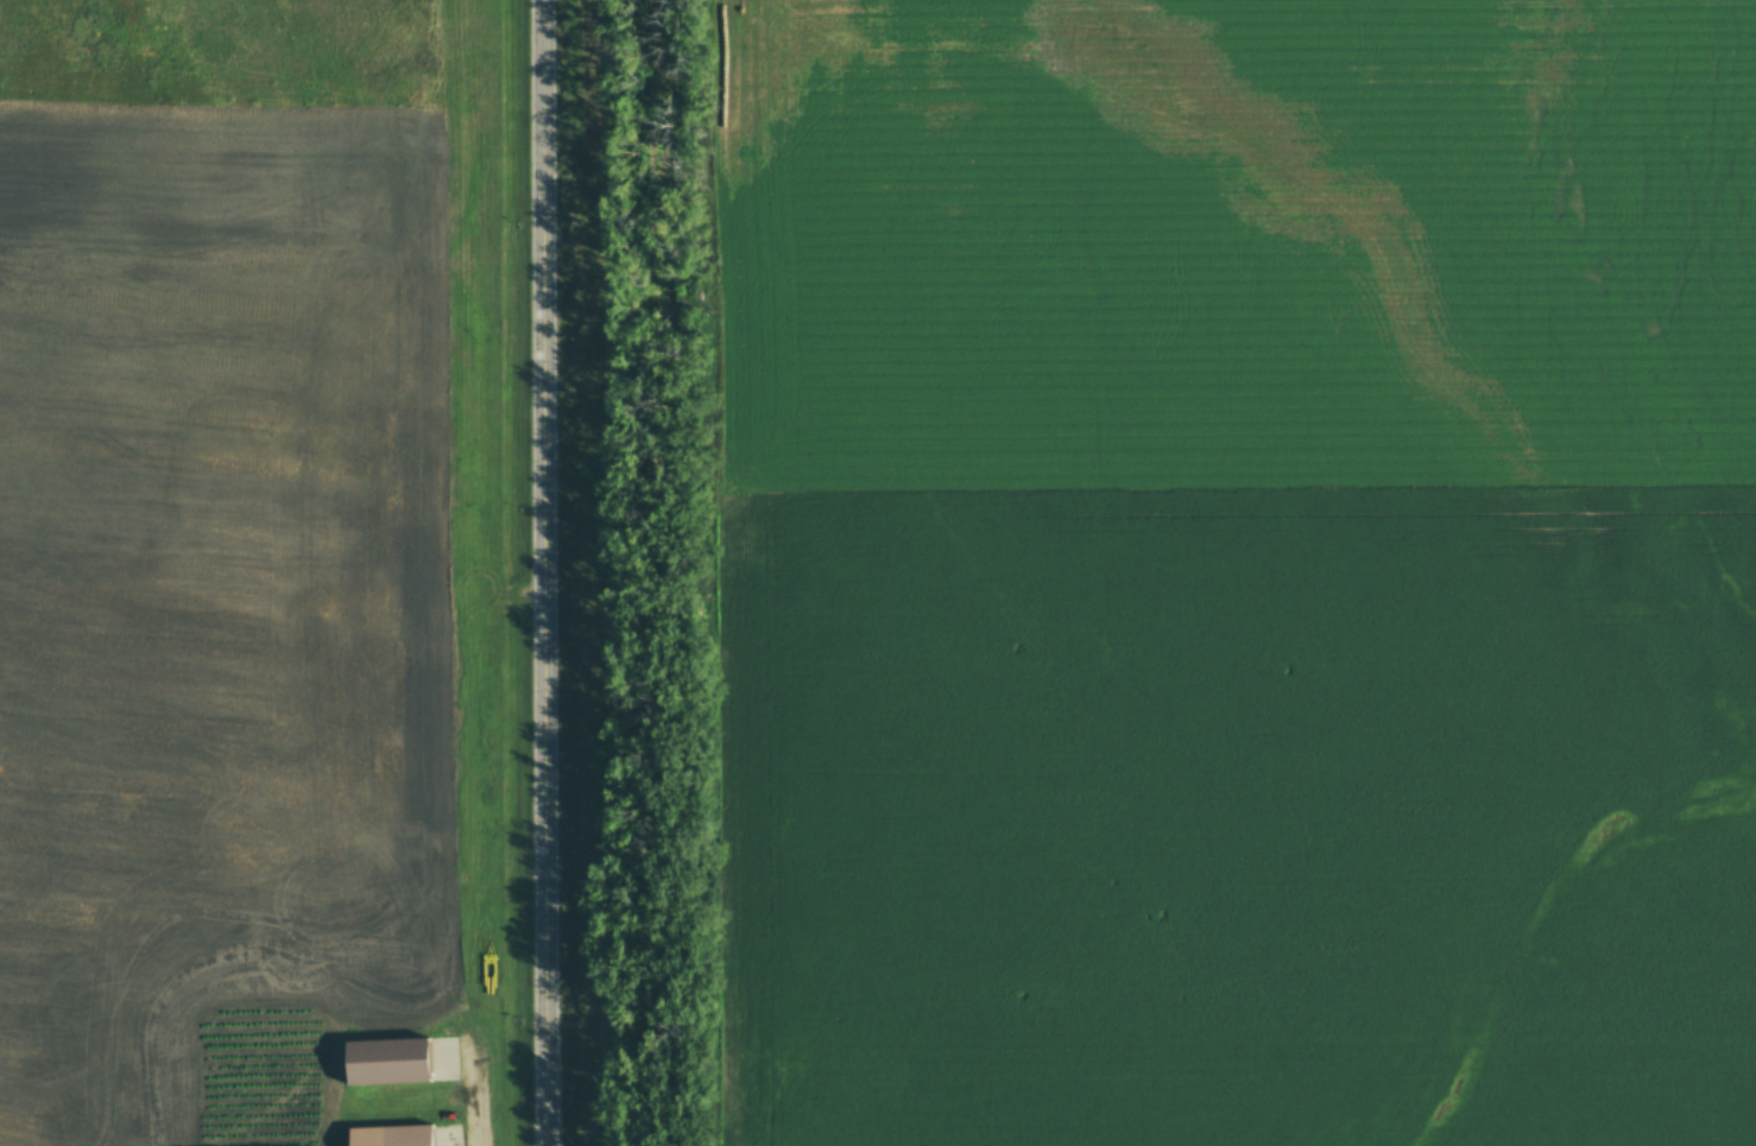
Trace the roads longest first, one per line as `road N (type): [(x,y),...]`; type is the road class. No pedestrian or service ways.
road 1 (secondary): [(550,1145),(547,0)]

